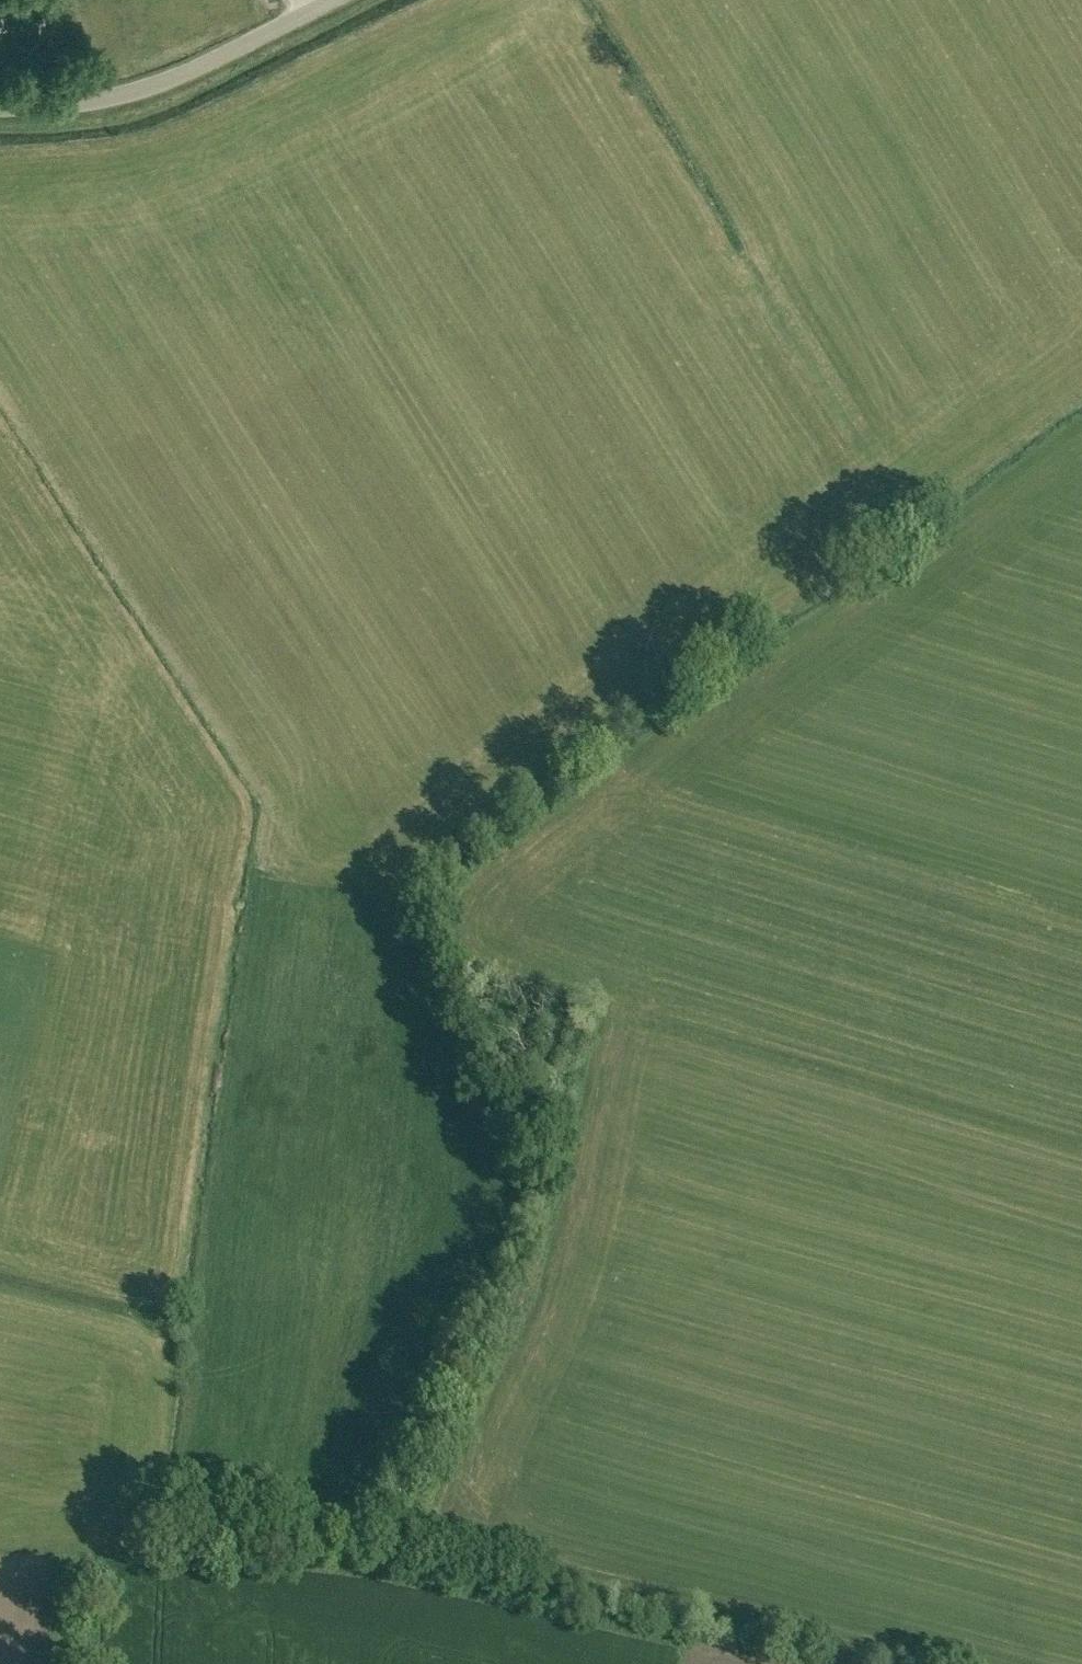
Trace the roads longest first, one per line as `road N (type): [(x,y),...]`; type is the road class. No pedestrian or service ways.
road 1 (unclassified): [(0,109),(68,107),(156,87),(333,0)]

